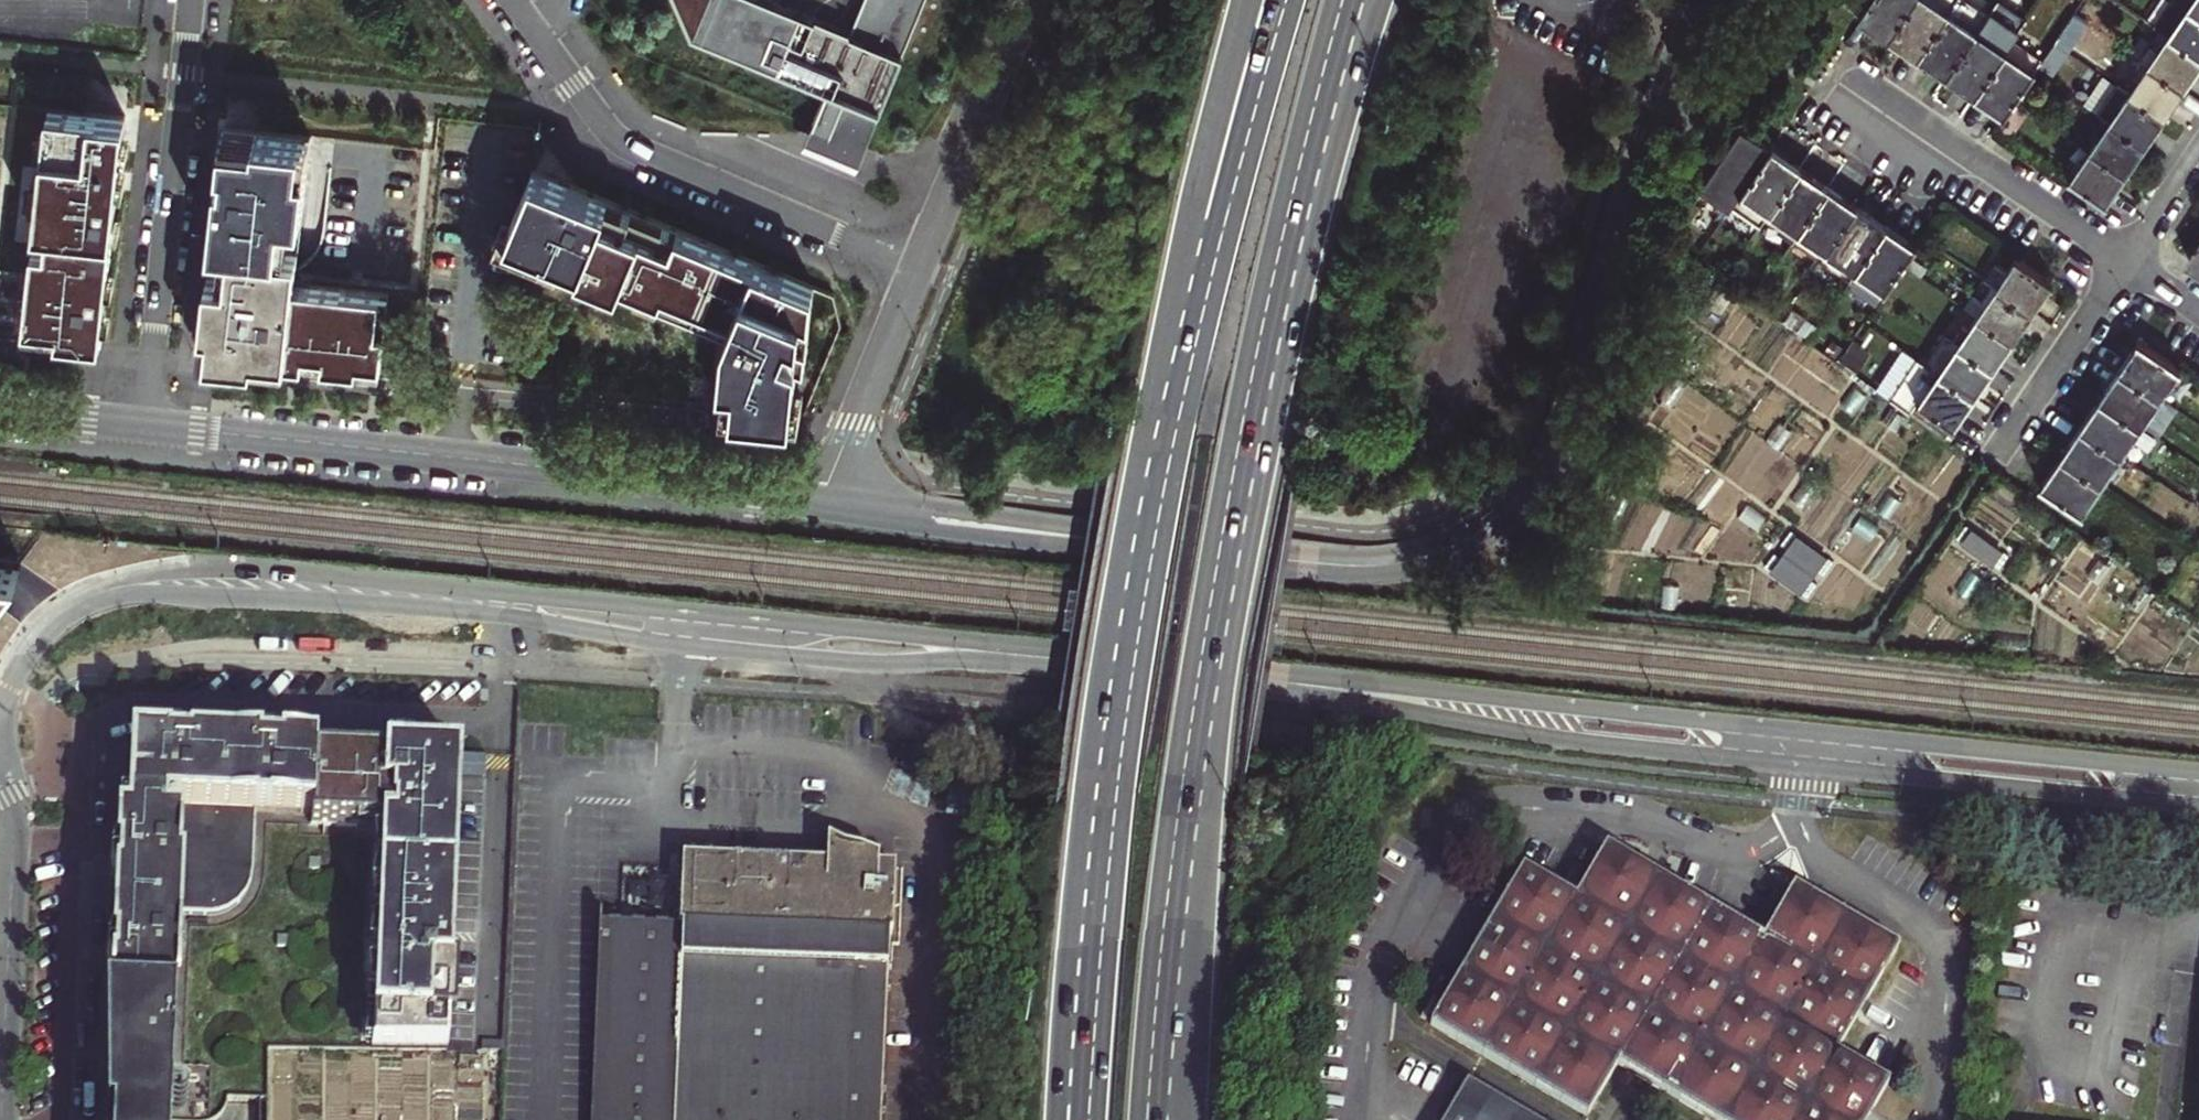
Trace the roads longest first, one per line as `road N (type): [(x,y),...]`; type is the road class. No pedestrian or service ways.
road 1 (secondary): [(157,583),(829,661),(977,663),(1312,697),(1577,743),(2198,807)]
road 2 (secondary): [(2198,773),(431,586),(295,577),(157,583)]
road 3 (residential): [(820,503),(1356,566),(1422,558),(1461,543),(1530,487),(1562,432),(1650,134),(1705,0)]
road 4 (trunk): [(1215,223),(1166,427),(1121,680),(1077,1119)]
road 5 (trunk): [(1164,1119),(1172,955),(1192,789),(1293,230)]
road 6 (residential): [(146,426),(820,503)]
road 7 (residential): [(529,26),(628,148),(917,268)]
road 8 (residential): [(146,426),(191,0)]
road 9 (residential): [(2128,256),(1868,90)]
road 10 (residential): [(917,268),(1027,0)]
road 11 (residential): [(820,503),(917,268)]
road 12 (trunk): [(1293,230),(1374,0)]
road 13 (residential): [(1991,457),(2128,256)]
road 14 (trunk): [(1293,230),(1345,0)]
road 15 (trunk): [(1285,0),(1215,223)]
road 16 (trunk): [(1247,0),(1211,141),(1215,223)]
road 17 (residential): [(6,999),(13,827),(0,788)]
road 18 (secondary): [(157,583),(98,592),(58,615),(28,644),(0,692)]
road 19 (residential): [(0,409),(146,426)]
road 20 (residential): [(2128,256),(2198,152)]

